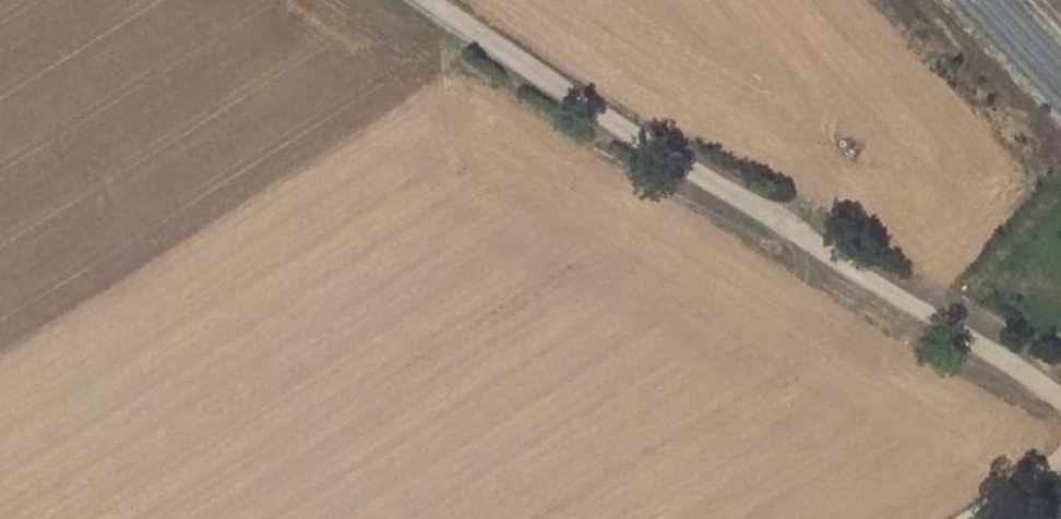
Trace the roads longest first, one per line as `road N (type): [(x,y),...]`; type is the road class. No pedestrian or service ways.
road 1 (track): [(1060,406),(415,0)]

